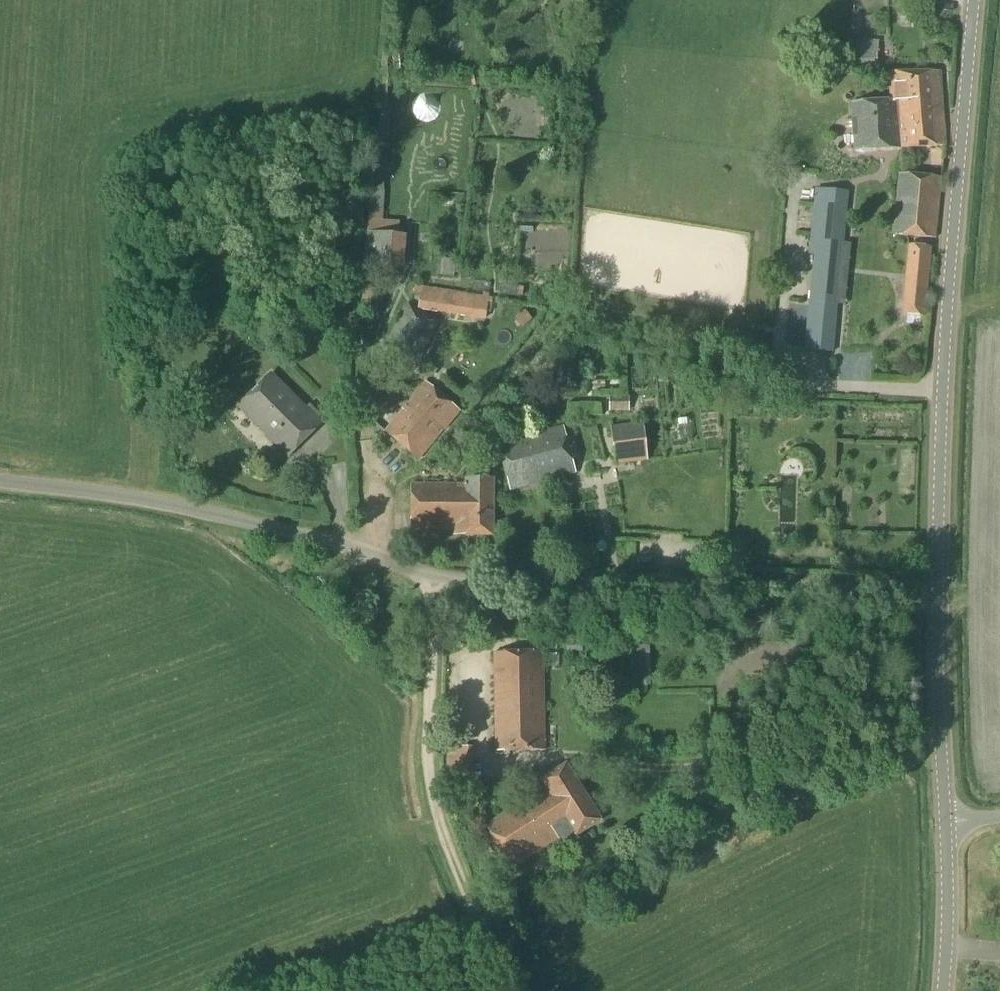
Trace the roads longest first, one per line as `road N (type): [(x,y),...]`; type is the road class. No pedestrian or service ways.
road 1 (unclassified): [(939,582),(431,578),(331,541),(175,503),(0,482)]
road 2 (tertiary): [(939,582),(951,261),(974,0)]
road 3 (track): [(431,578),(432,790),(512,990)]
road 4 (tertiary): [(944,824),(939,582)]
road 5 (tertiary): [(940,990),(944,824)]

